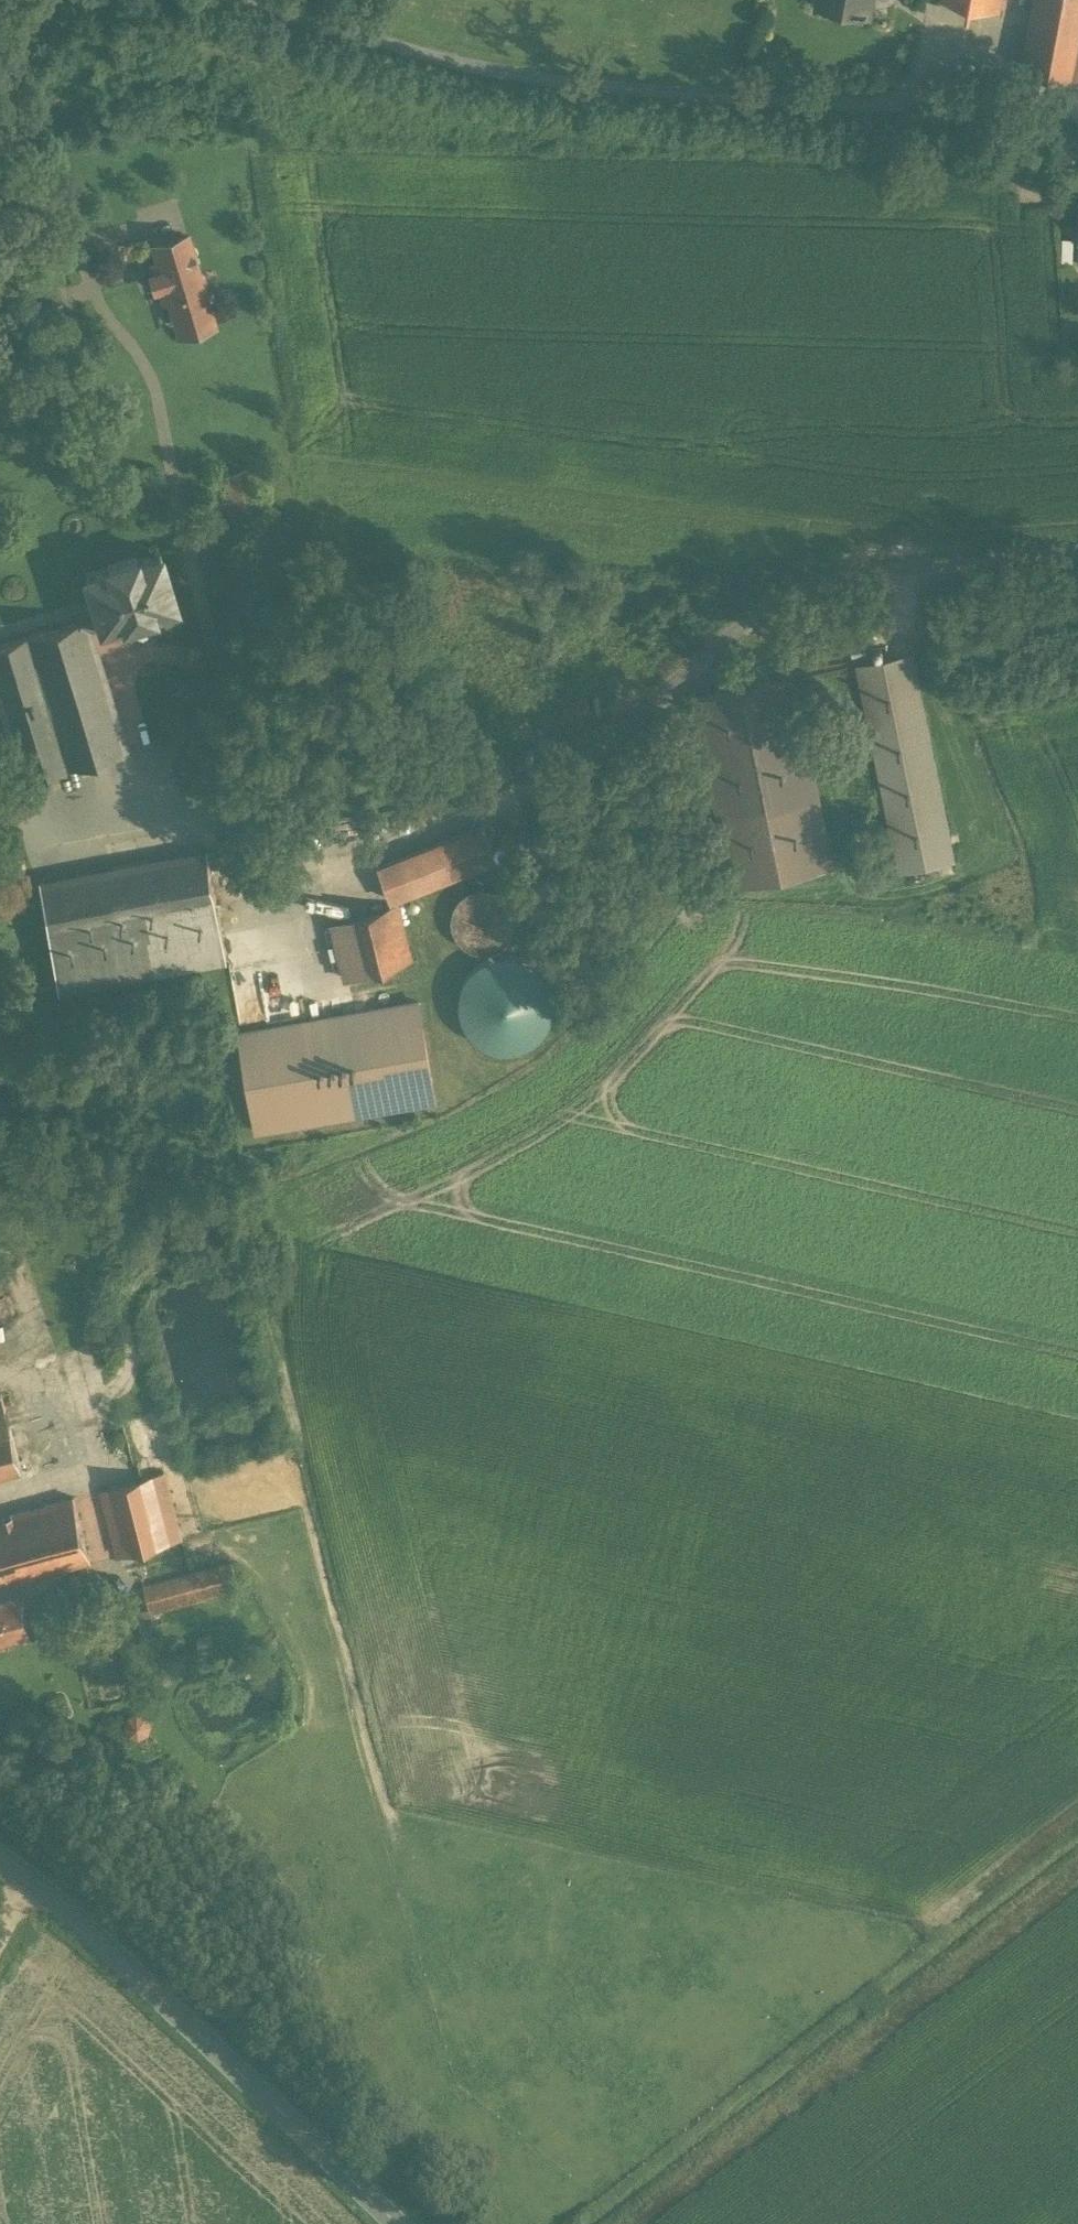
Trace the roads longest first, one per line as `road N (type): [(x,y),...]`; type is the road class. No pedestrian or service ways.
road 1 (unclassified): [(261,0),(553,77),(865,100),(1077,101)]
road 2 (unclassified): [(1077,550),(852,573),(785,592),(534,789)]
road 3 (tertiary): [(0,1863),(84,1928),(396,2223)]
road 4 (track): [(0,119),(44,253),(93,295),(142,362),(160,416),(186,562)]

